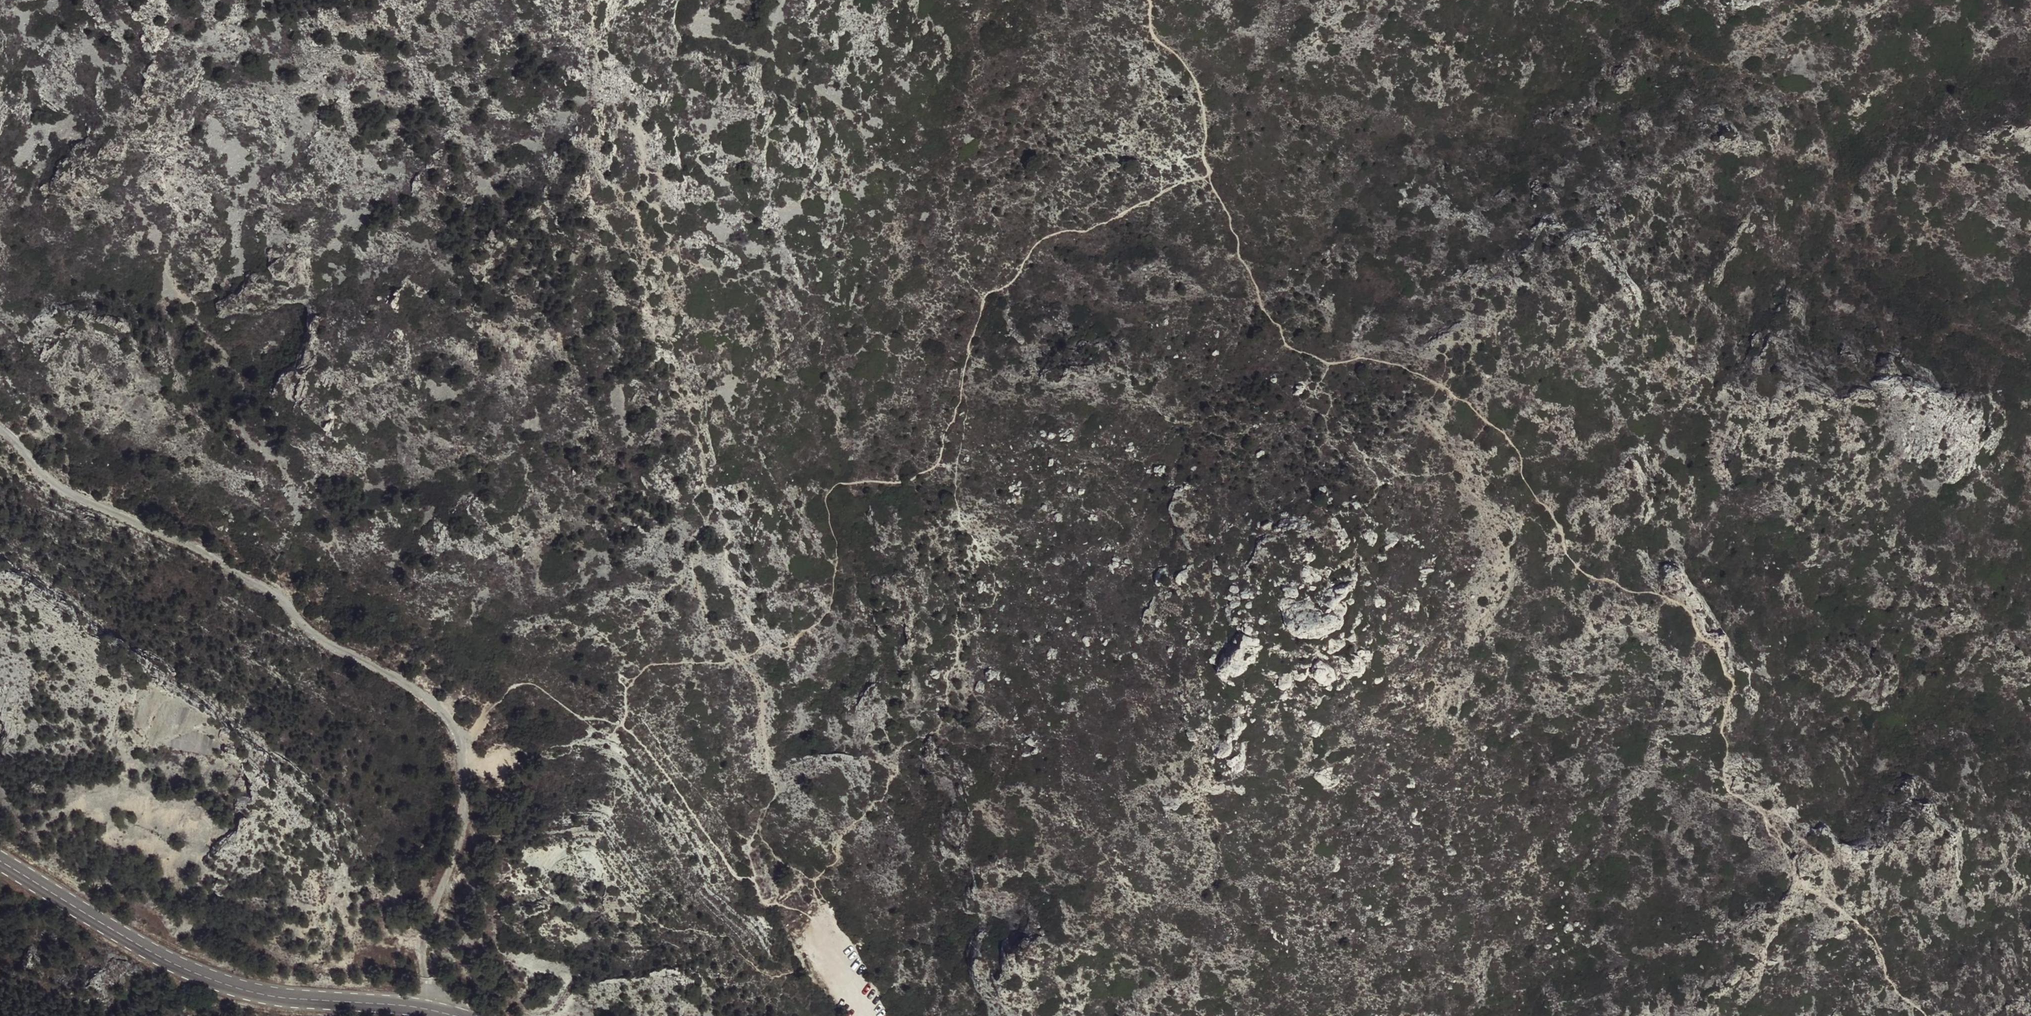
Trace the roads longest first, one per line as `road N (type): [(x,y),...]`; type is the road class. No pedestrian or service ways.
road 1 (track): [(0,429),(62,491),(234,570),(282,600),(314,635),(413,688),(449,723),(461,752),(463,819),(420,948),(437,1011)]
road 2 (tertiary): [(0,863),(113,932),(228,985),(455,1015)]

